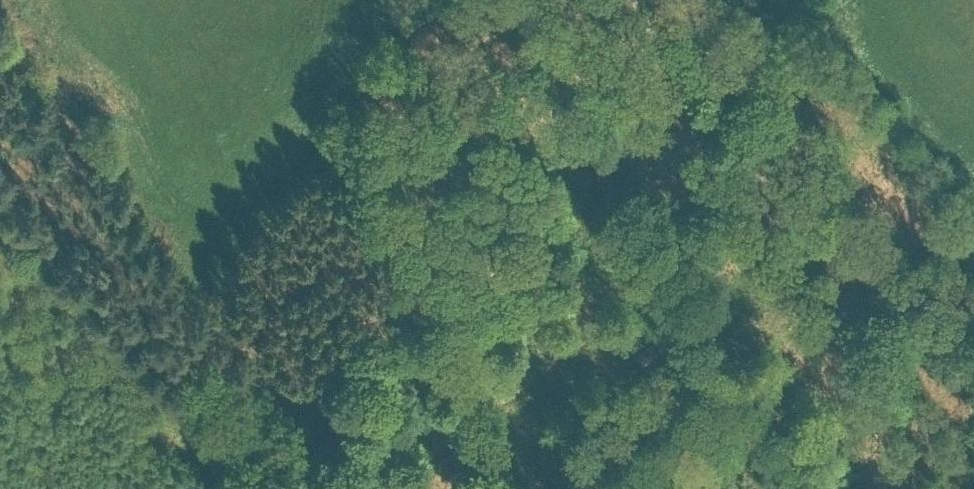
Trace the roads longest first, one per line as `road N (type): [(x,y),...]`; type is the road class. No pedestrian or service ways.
road 1 (track): [(746,383),(615,203),(612,186),(629,157),(716,90),(747,33),(796,0)]
road 2 (track): [(595,488),(726,388),(746,383),(842,488)]

